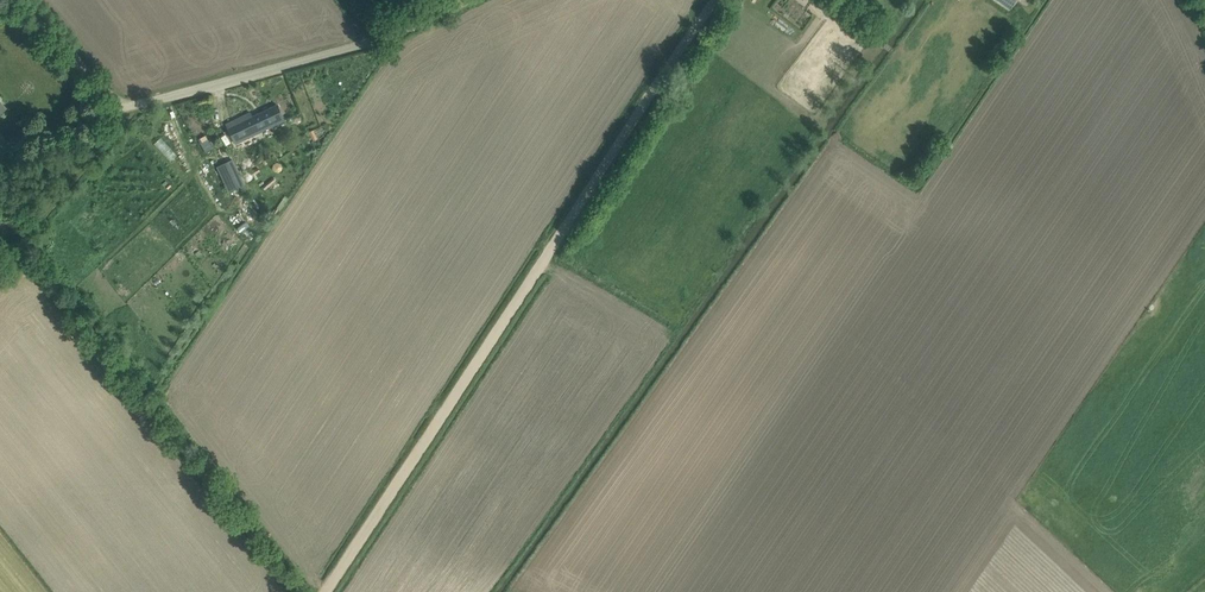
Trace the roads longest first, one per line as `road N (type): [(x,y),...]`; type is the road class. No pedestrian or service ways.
road 1 (unclassified): [(0,148),(359,47),(473,0)]
road 2 (unclassified): [(328,591),(569,225)]
road 3 (track): [(569,225),(714,0)]
road 4 (track): [(124,108),(24,0)]

